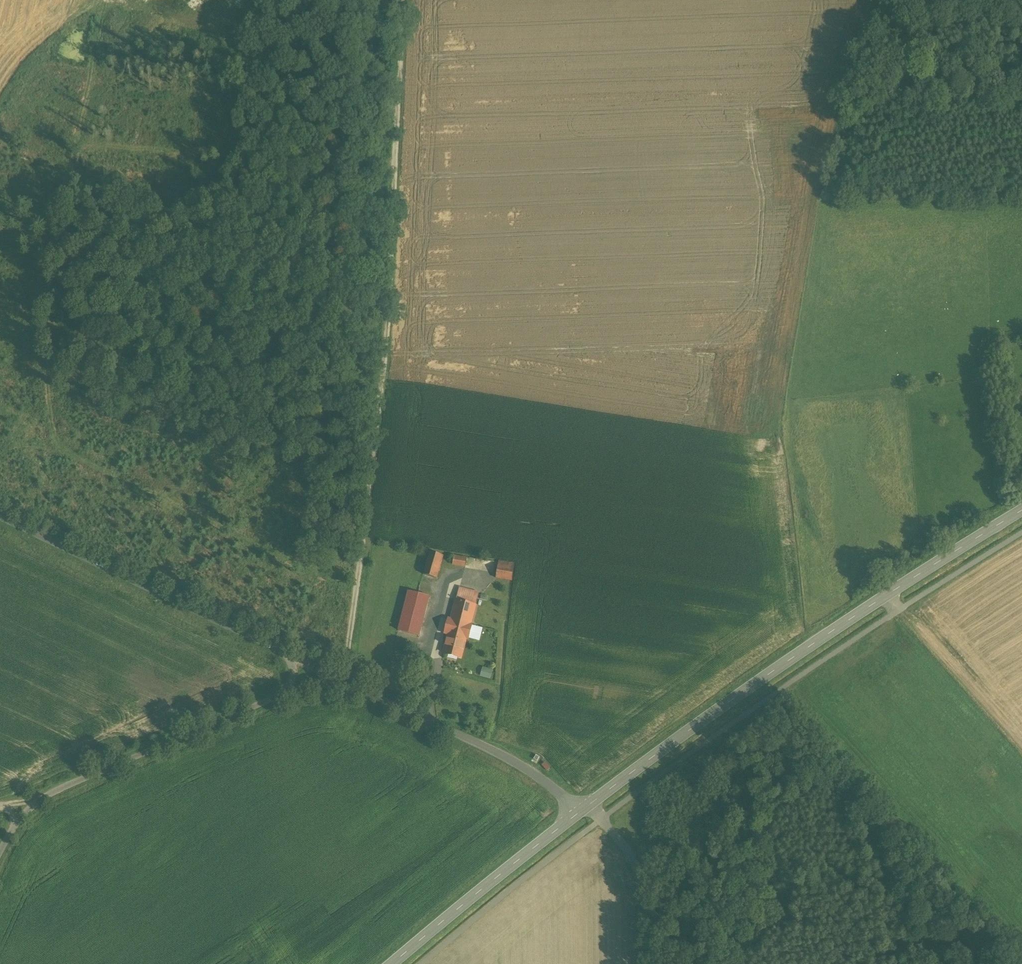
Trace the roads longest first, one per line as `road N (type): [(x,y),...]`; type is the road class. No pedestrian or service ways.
road 1 (track): [(344,683),(387,338),(402,0)]
road 2 (tertiary): [(584,809),(823,637),(1021,511)]
road 3 (unclassified): [(0,853),(26,813),(58,790),(288,693),(344,683)]
road 4 (unclassified): [(344,683),(0,516)]
road 5 (unclassified): [(344,683),(488,748),(584,809)]
road 6 (tertiary): [(392,963),(584,809)]

